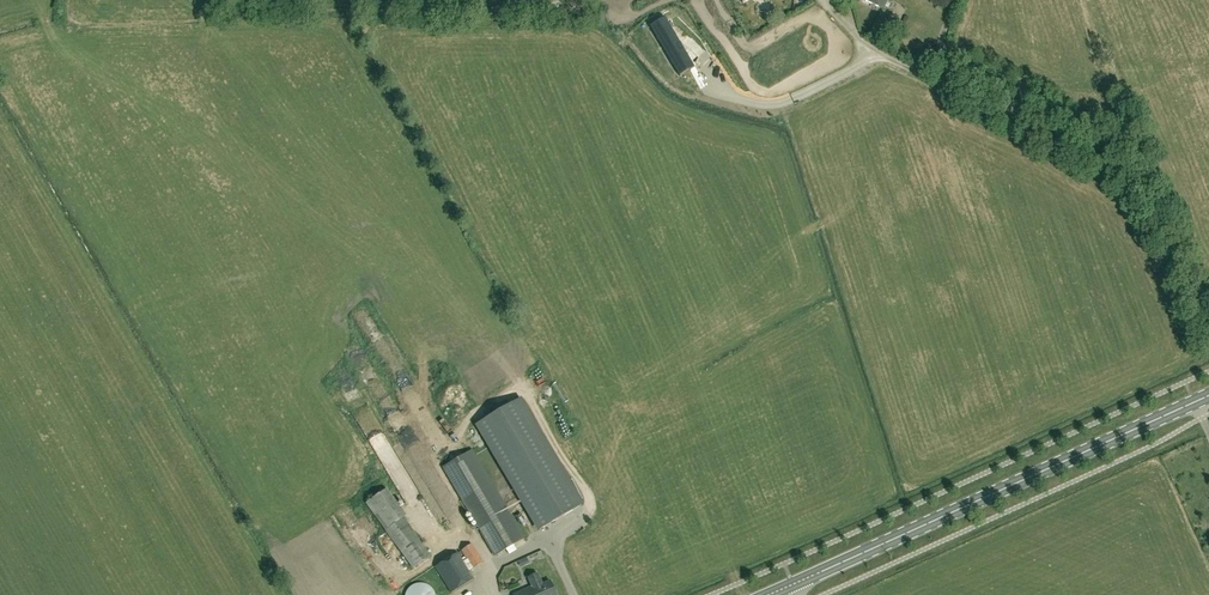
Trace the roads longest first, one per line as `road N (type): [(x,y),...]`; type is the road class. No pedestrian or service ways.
road 1 (unclassified): [(1208,321),(1145,187),(909,67),(848,15)]
road 2 (secondary): [(768,594),(1208,396)]

